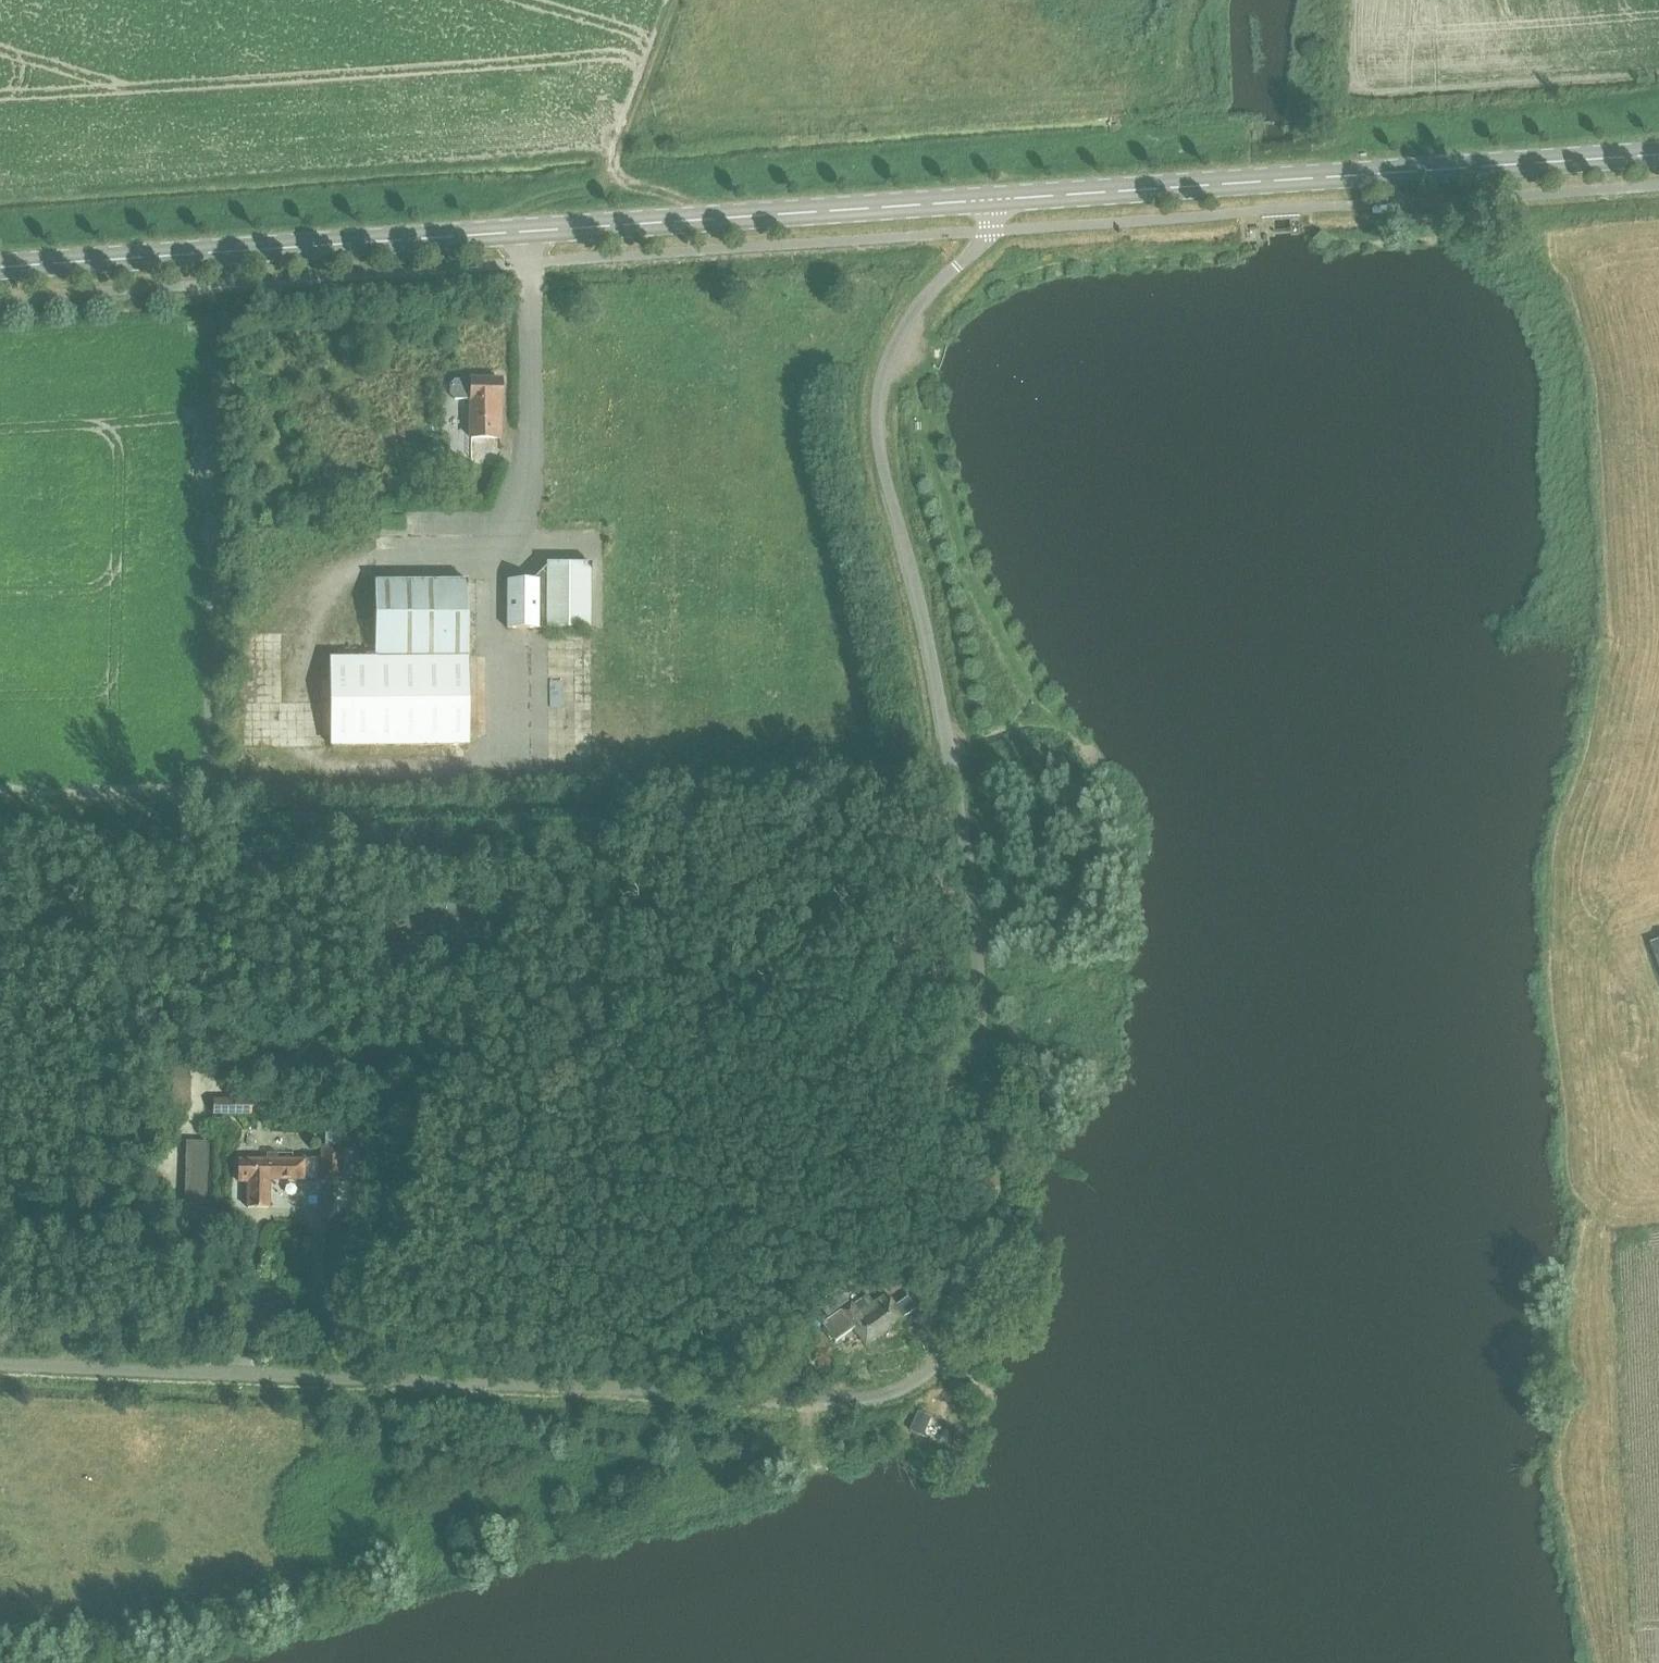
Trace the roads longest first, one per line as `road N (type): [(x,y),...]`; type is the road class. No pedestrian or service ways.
road 1 (unclassified): [(0,1363),(846,1397),(885,1393),(941,1358),(973,1297),(979,1008),(956,797),(919,591),(877,430),(879,393),(901,330),(983,243),(991,200)]
road 2 (secondary): [(991,200),(0,270)]
road 3 (secondary): [(1658,155),(991,200)]

